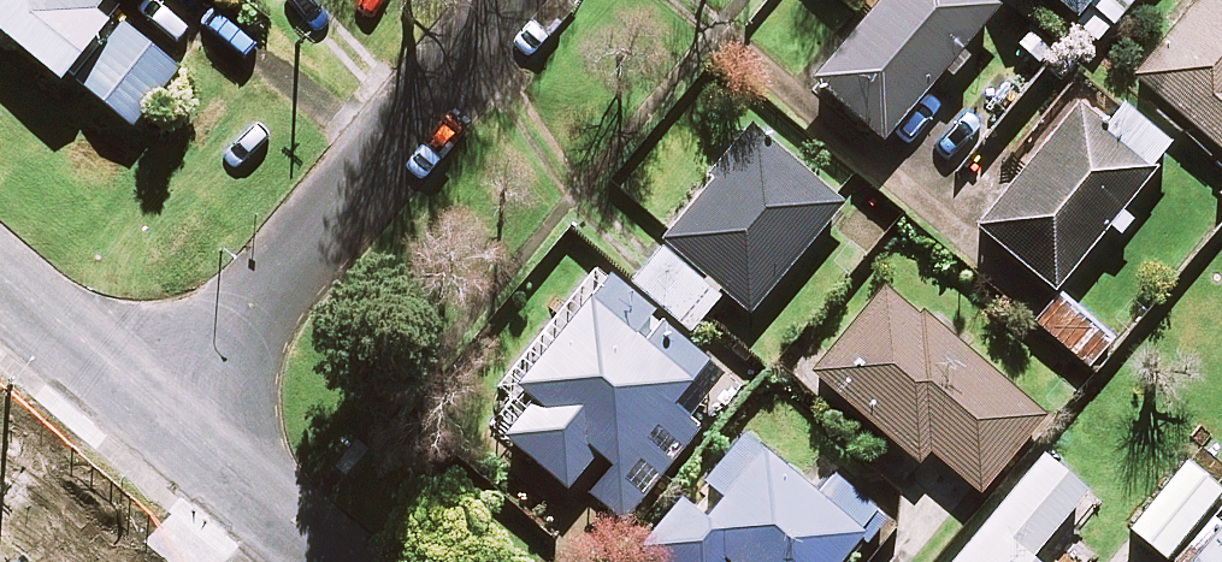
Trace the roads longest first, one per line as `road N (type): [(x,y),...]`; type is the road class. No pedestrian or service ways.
road 1 (residential): [(524,0),(158,423)]
road 2 (residential): [(158,423),(0,268)]
road 3 (residential): [(326,561),(158,423)]

